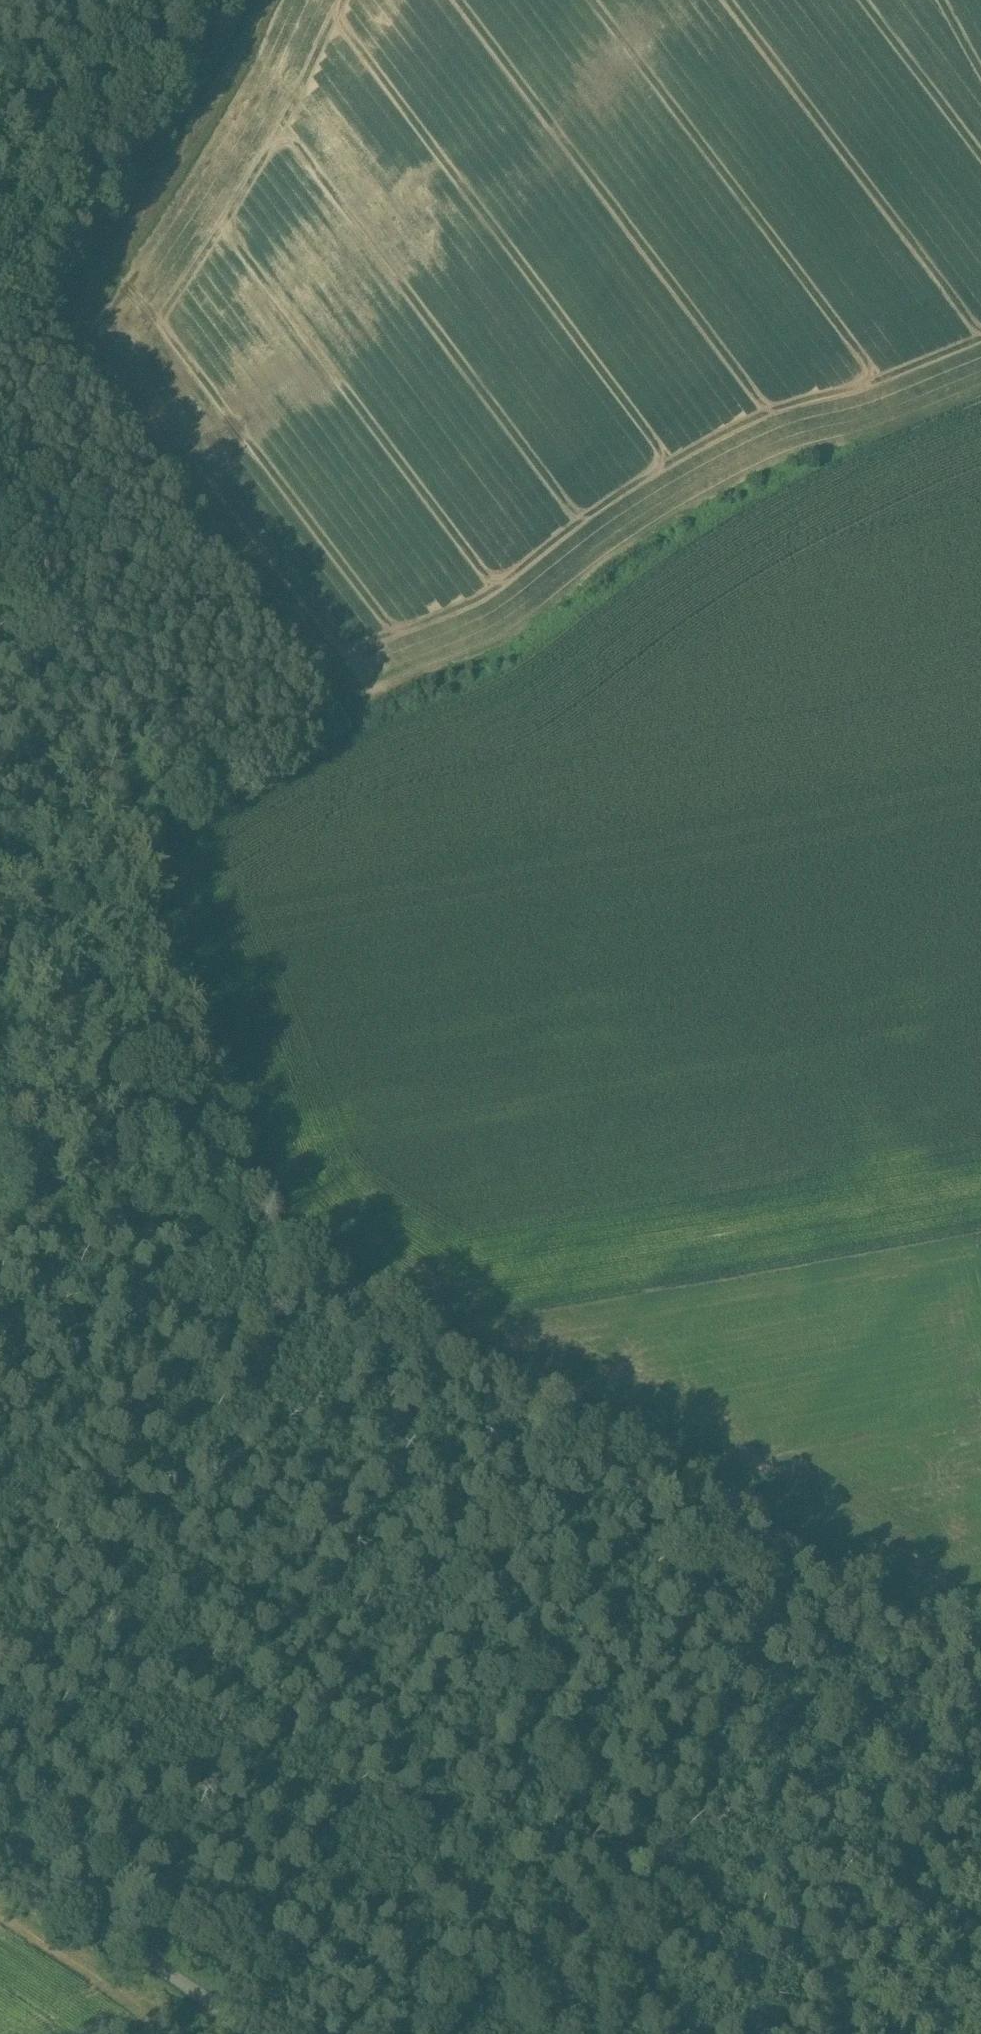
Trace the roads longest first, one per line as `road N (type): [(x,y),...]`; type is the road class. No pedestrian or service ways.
road 1 (unclassified): [(0,305),(180,0)]
road 2 (unclassified): [(266,2033),(0,1857)]

